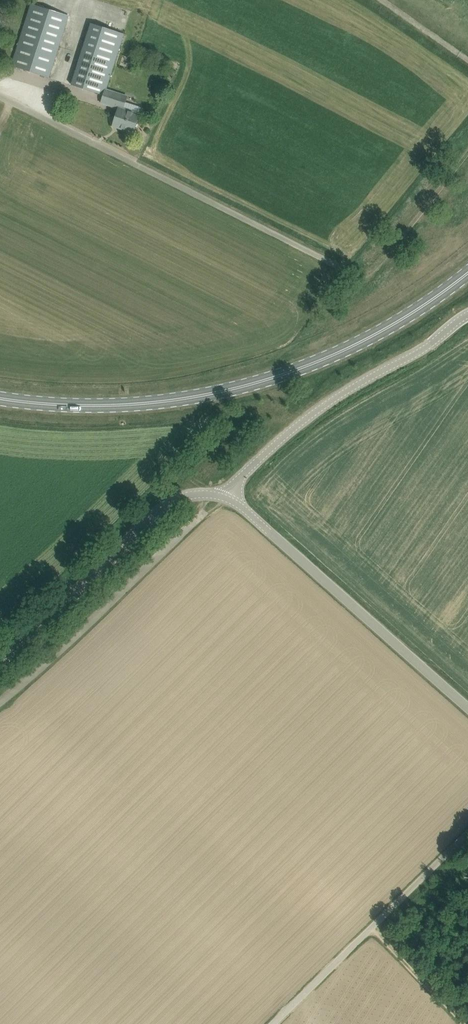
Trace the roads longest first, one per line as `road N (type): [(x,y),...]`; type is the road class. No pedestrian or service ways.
road 1 (primary): [(0,400),(100,407),(236,387),(365,339),(467,271)]
road 2 (unclassified): [(358,275),(0,97)]
road 3 (unclassified): [(467,706),(225,494)]
road 4 (unclassified): [(225,494),(321,408),(467,314)]
road 5 (unclassified): [(0,660),(169,499),(225,494)]
road 6 (unclassified): [(268,1023),(467,832)]
road 7 (track): [(358,275),(379,266),(467,153)]
road 8 (track): [(467,1022),(369,925)]

